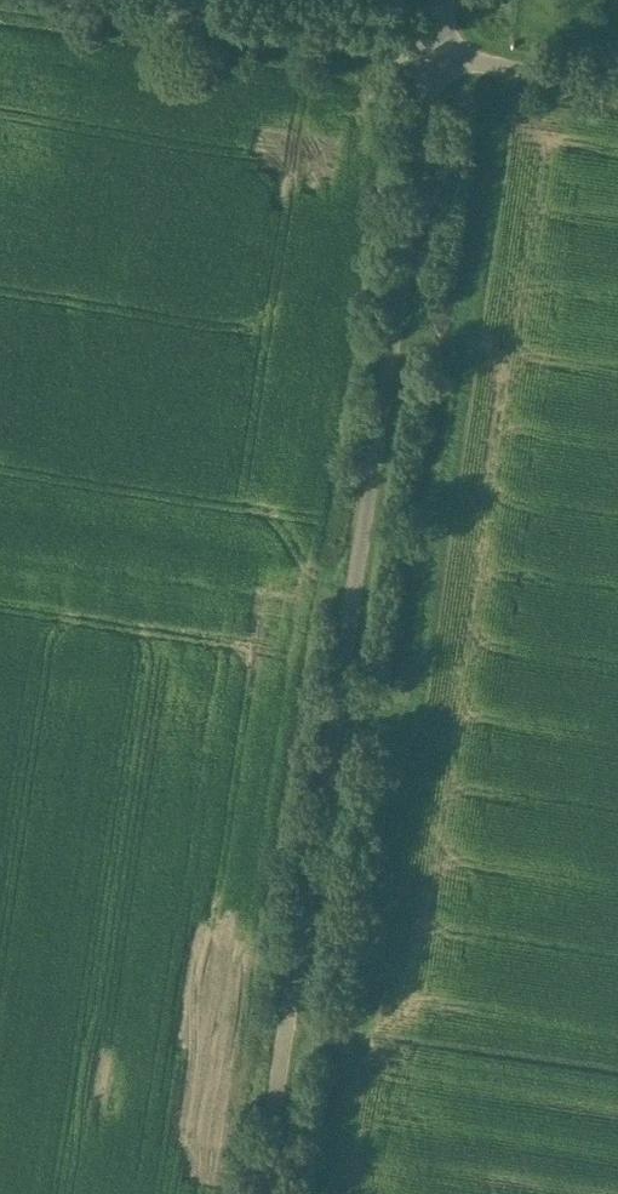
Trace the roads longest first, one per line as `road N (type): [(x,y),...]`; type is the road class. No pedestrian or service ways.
road 1 (unclassified): [(434,54),(260,1193)]
road 2 (unclassified): [(86,0),(434,54)]
road 3 (unclassified): [(434,54),(617,82)]

